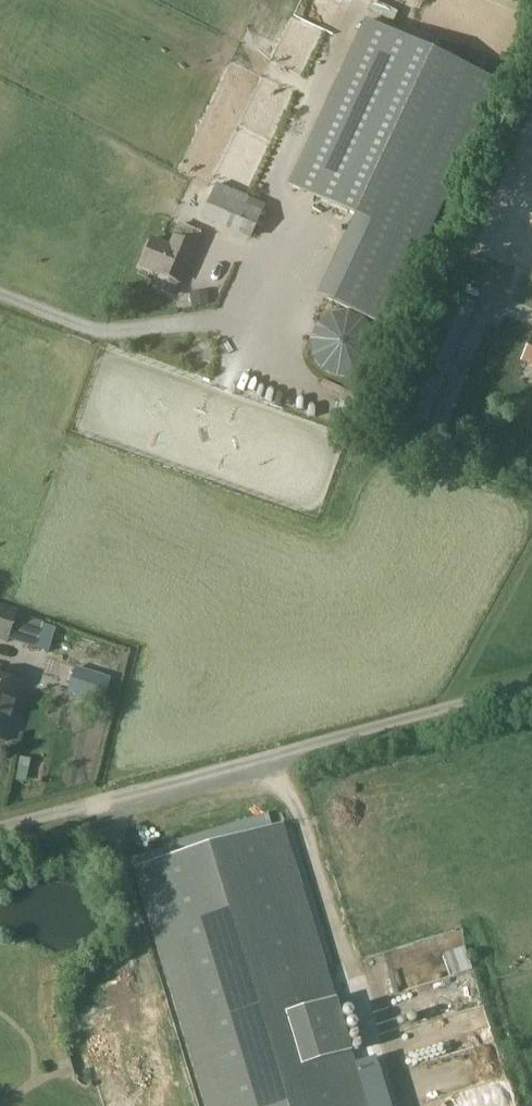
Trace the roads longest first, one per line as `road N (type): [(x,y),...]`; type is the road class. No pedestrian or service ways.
road 1 (unclassified): [(0,828),(531,684)]

